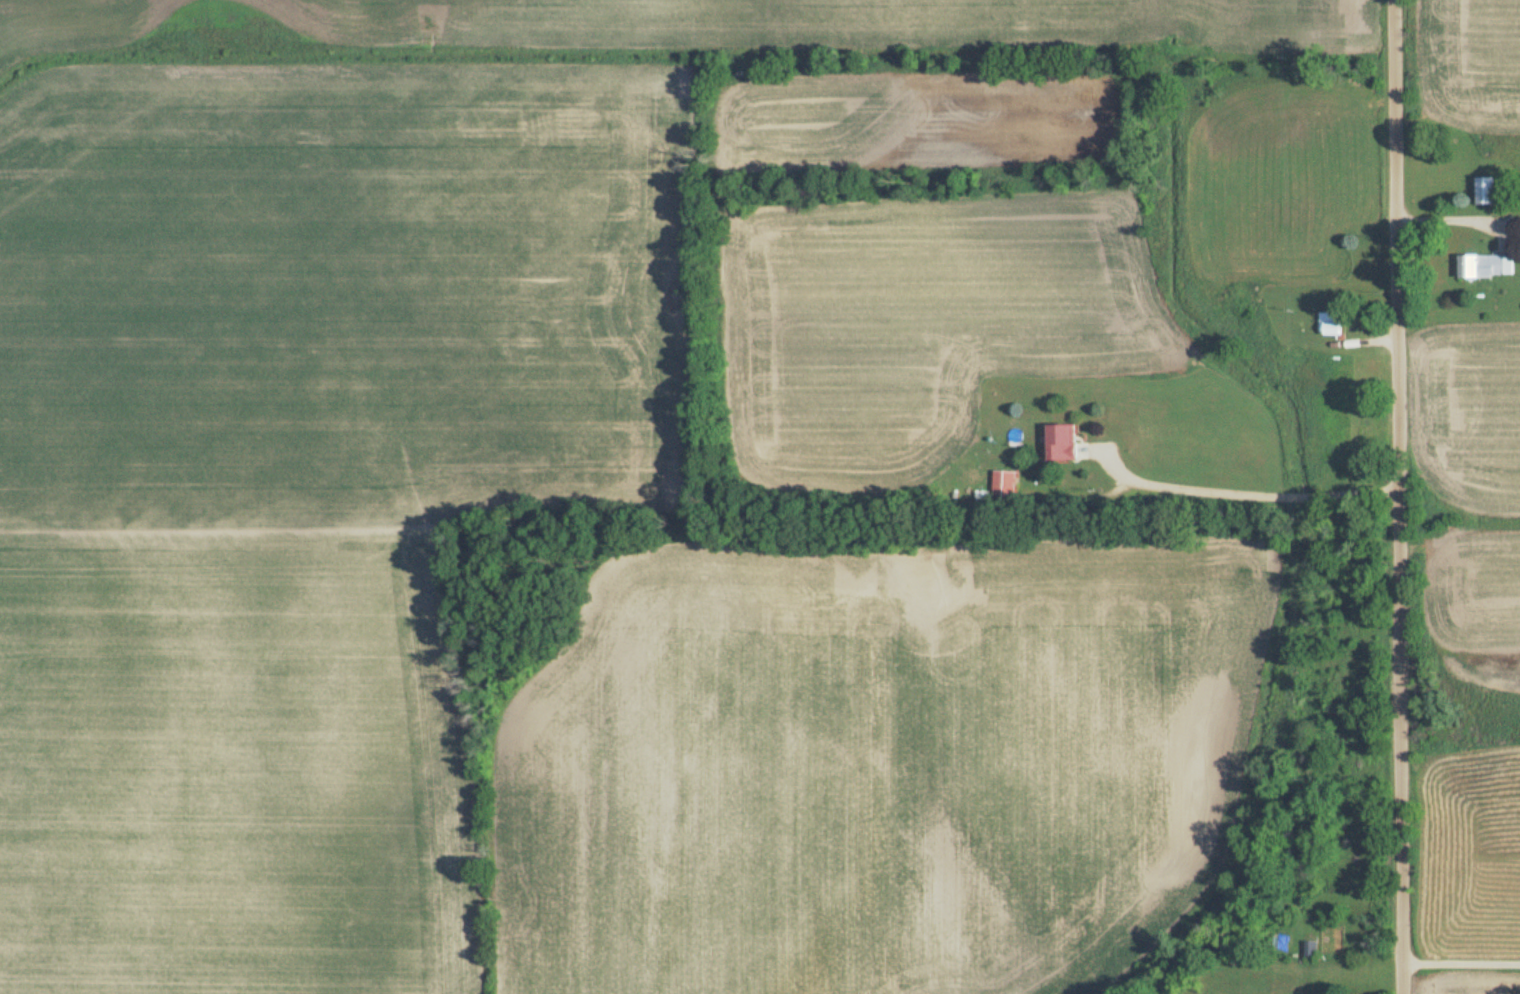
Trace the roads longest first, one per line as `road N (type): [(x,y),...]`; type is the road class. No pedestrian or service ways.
road 1 (residential): [(1403,993),(1393,0)]

